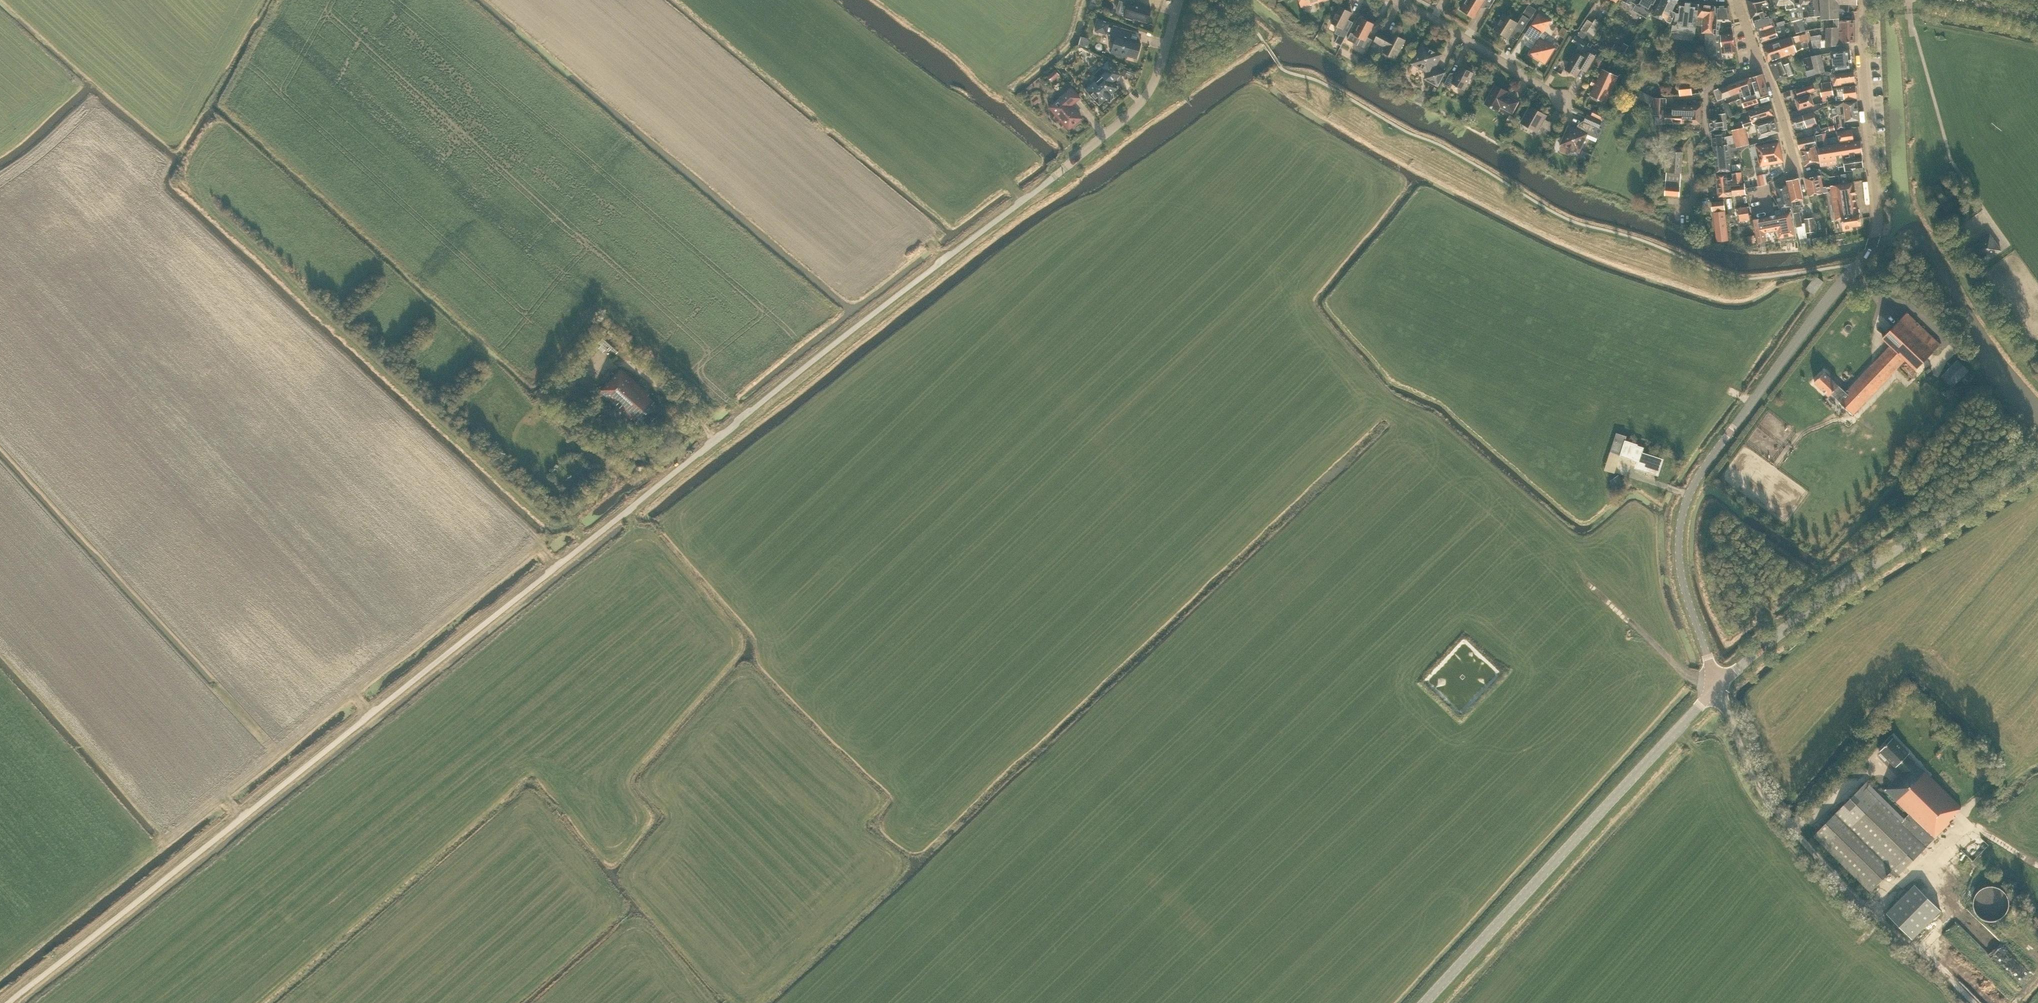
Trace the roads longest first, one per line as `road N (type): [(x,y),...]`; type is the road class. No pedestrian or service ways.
road 1 (unclassified): [(8,1002),(1131,113),(1158,71),(1180,0)]
road 2 (unclassified): [(1719,688),(1684,587),(1681,524),(1710,461),(1871,248),(1878,221),(1864,45)]
road 3 (tertiary): [(1425,1002),(1719,688)]
road 4 (tertiary): [(1719,688),(1827,596),(2037,458)]
road 5 (residential): [(1563,101),(1394,0)]
road 6 (residential): [(1682,206),(1694,205),(1690,149),(1707,128),(1707,91),(1764,67)]
road 7 (residential): [(1768,209),(1764,190),(1798,170),(1764,67)]

